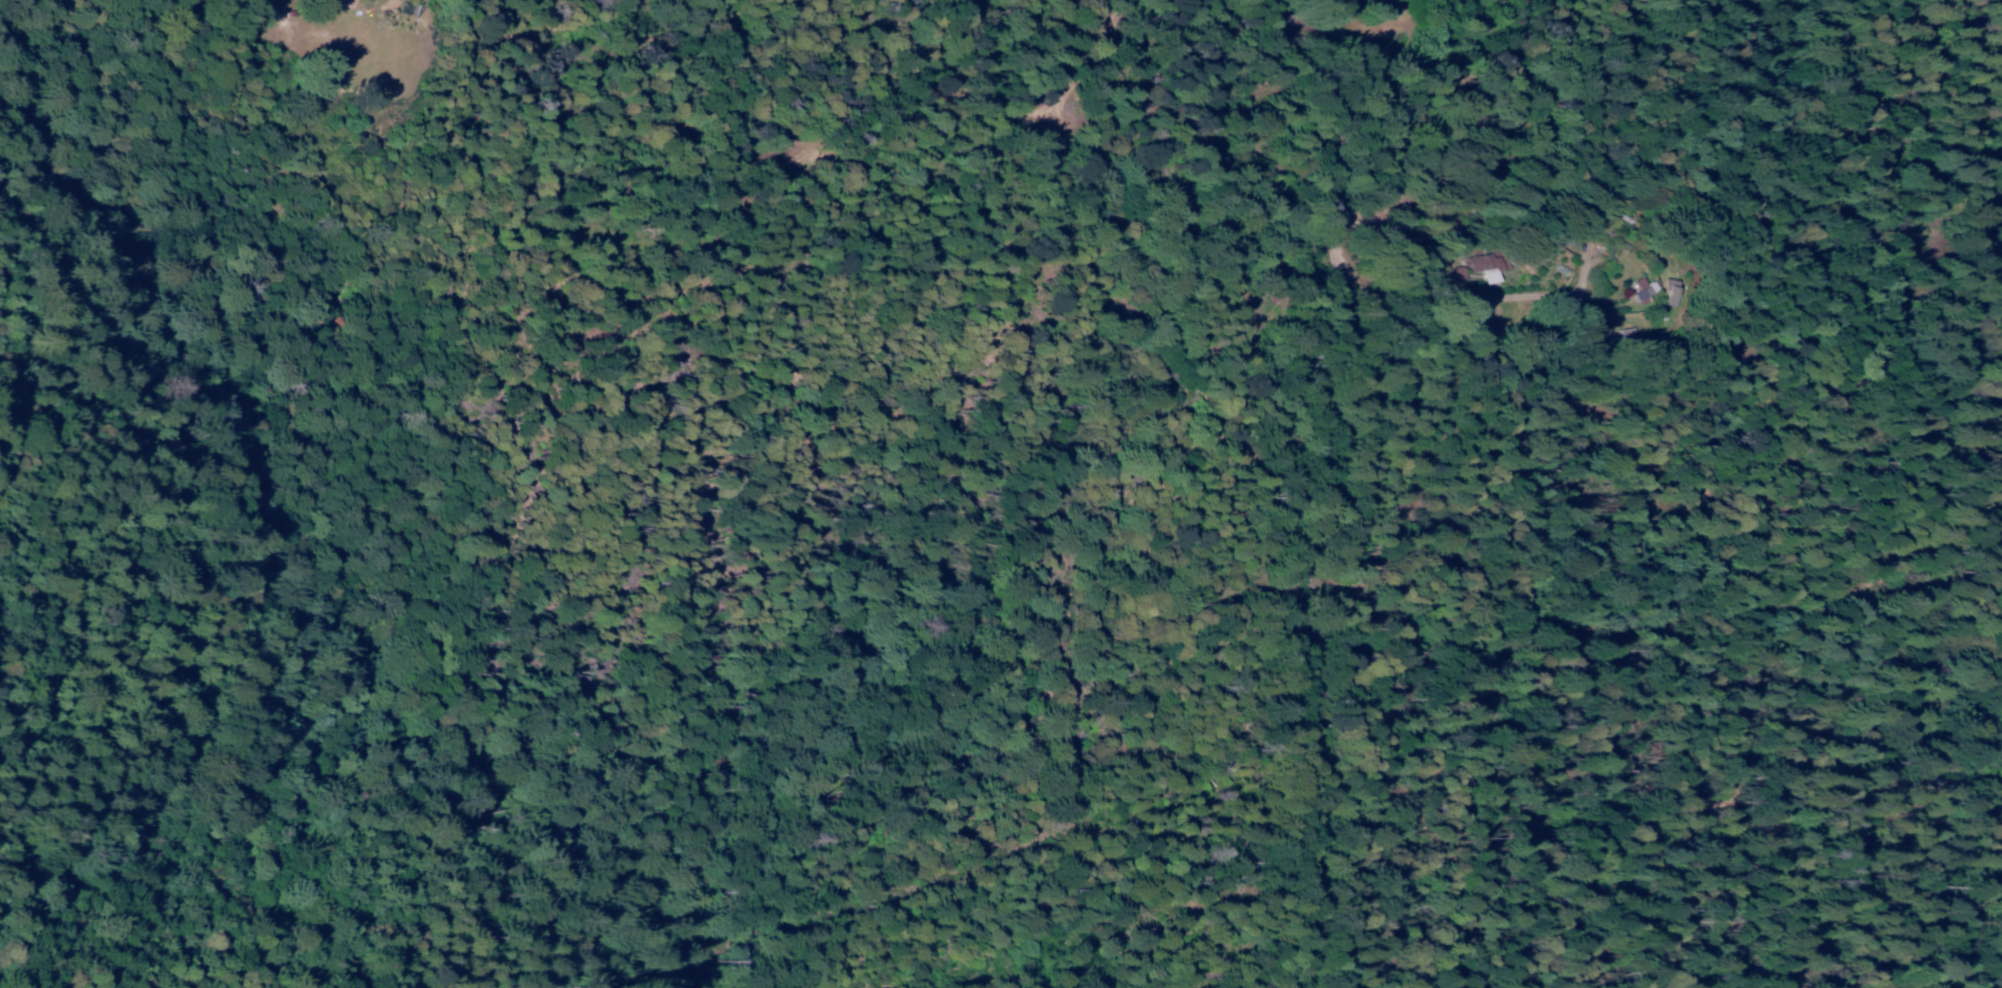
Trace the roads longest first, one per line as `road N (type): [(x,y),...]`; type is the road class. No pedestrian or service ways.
road 1 (residential): [(1326,987),(1332,798),(1309,639),(1309,537),(1315,473),(1356,324),(1341,152),(1324,87),(1309,64),(1199,0)]

